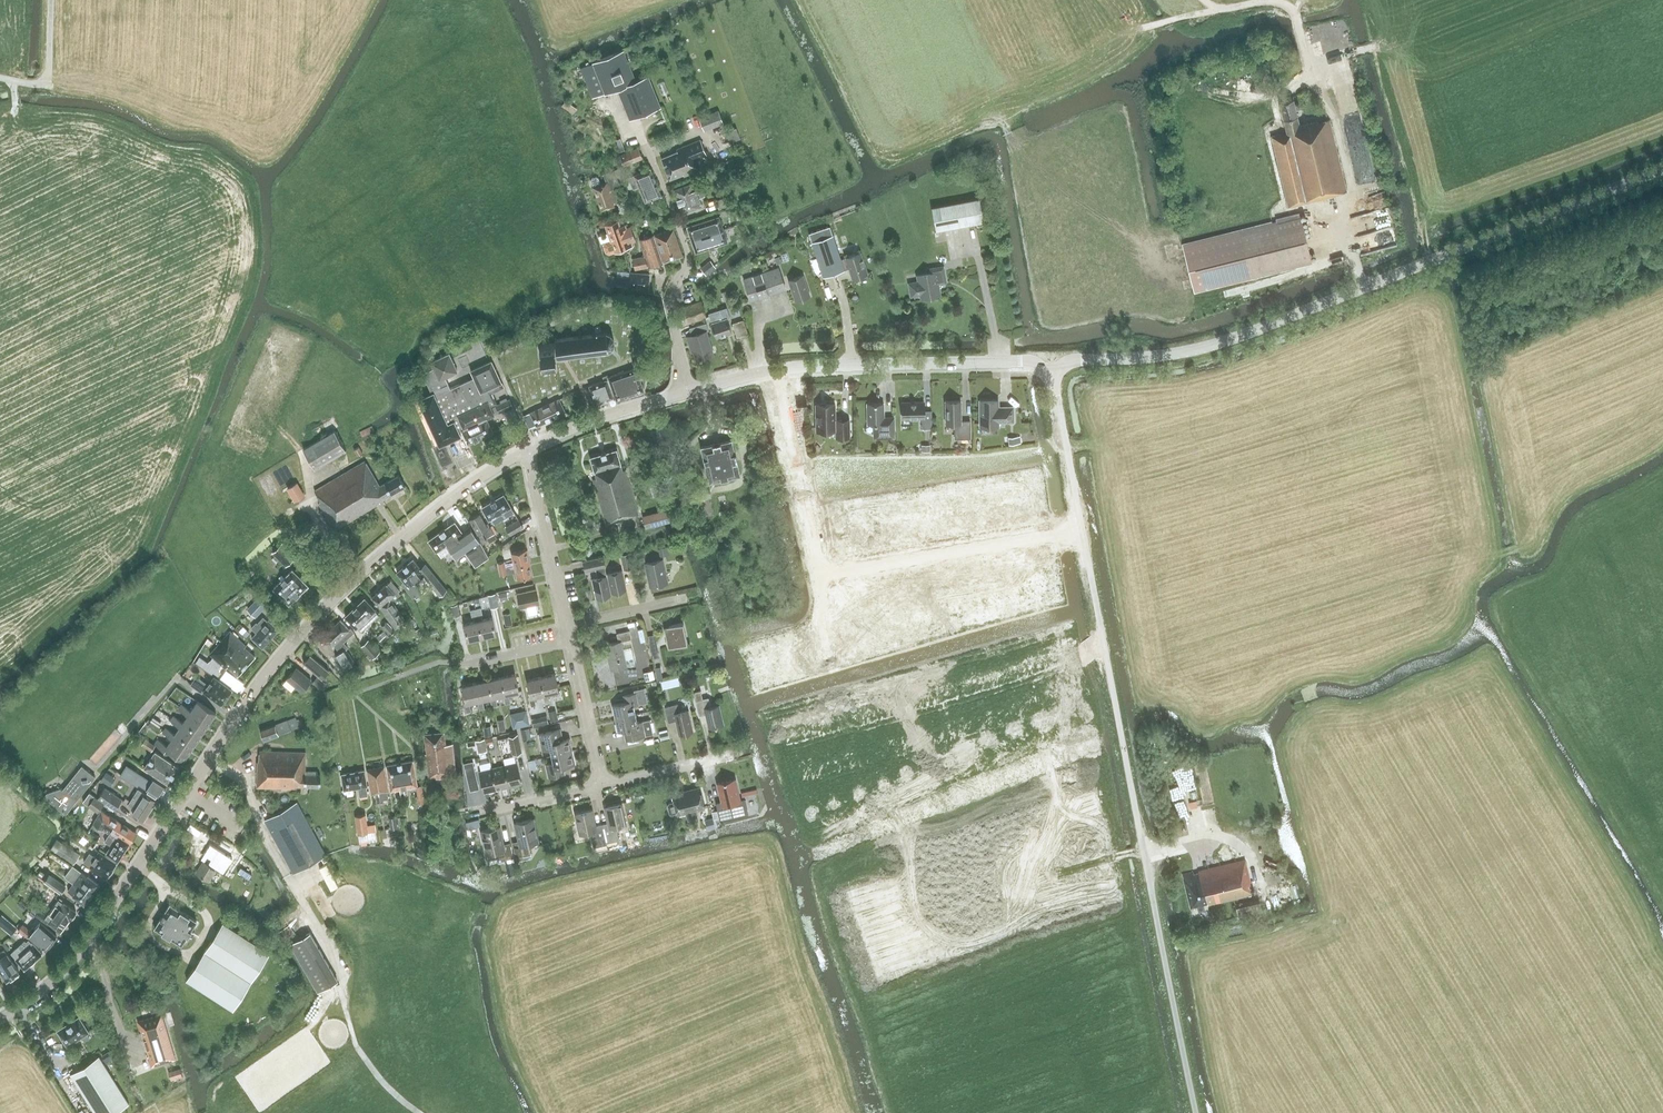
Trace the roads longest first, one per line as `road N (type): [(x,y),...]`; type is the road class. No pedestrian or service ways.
road 1 (tertiary): [(0,1019),(55,980),(96,936),(235,719),(301,635),(430,515),(526,449)]
road 2 (tertiary): [(1053,372),(1075,360),(1231,344),(1662,171)]
road 3 (unclassified): [(1197,1112),(1083,532)]
road 4 (residential): [(777,370),(824,580),(1083,532)]
road 5 (track): [(421,1112),(395,1095),(357,1045),(325,936),(266,839),(240,778),(210,756)]
road 6 (tertiary): [(777,370),(1023,361),(1053,372)]
road 7 (residential): [(686,392),(674,302),(693,261),(641,132)]
road 8 (residential): [(566,626),(526,449)]
road 9 (tertiary): [(526,449),(686,392)]
road 10 (unclassified): [(1083,532),(1053,372)]
road 11 (residential): [(604,785),(569,642)]
road 12 (residential): [(604,785),(732,758)]
road 13 (residential): [(479,813),(604,785)]
road 14 (track): [(0,78),(34,85),(46,78),(52,0)]
road 15 (residential): [(566,626),(689,599)]

